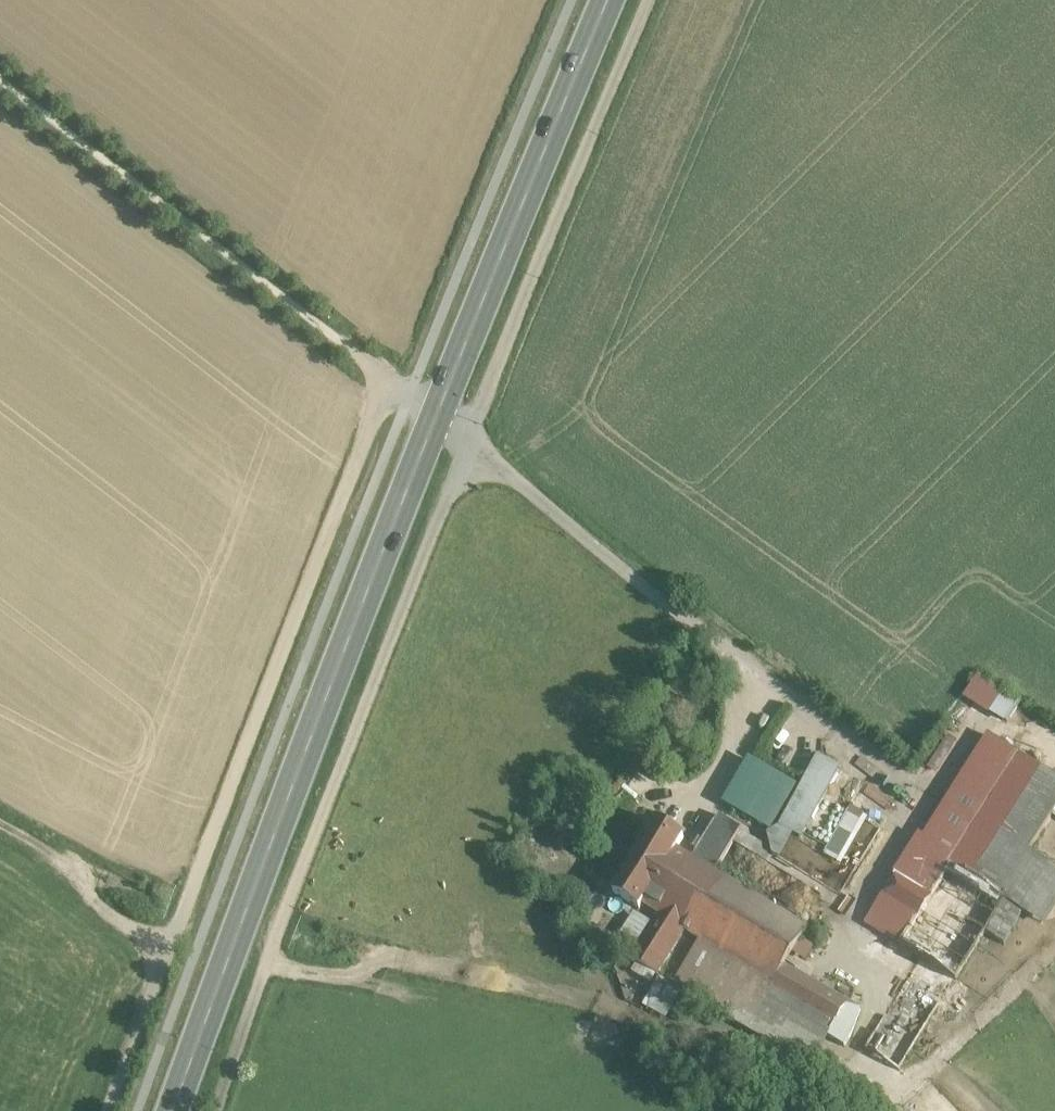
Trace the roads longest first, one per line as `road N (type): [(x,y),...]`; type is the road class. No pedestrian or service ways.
road 1 (primary): [(616,0),(434,419),(174,1110)]
road 2 (track): [(386,376),(107,1110)]
road 3 (track): [(218,1110),(469,441)]
road 4 (track): [(469,441),(721,645),(750,680),(751,716),(707,797)]
road 5 (track): [(0,77),(386,376)]
road 6 (track): [(650,0),(469,441)]
road 7 (track): [(177,942),(112,912),(65,857),(0,823)]

